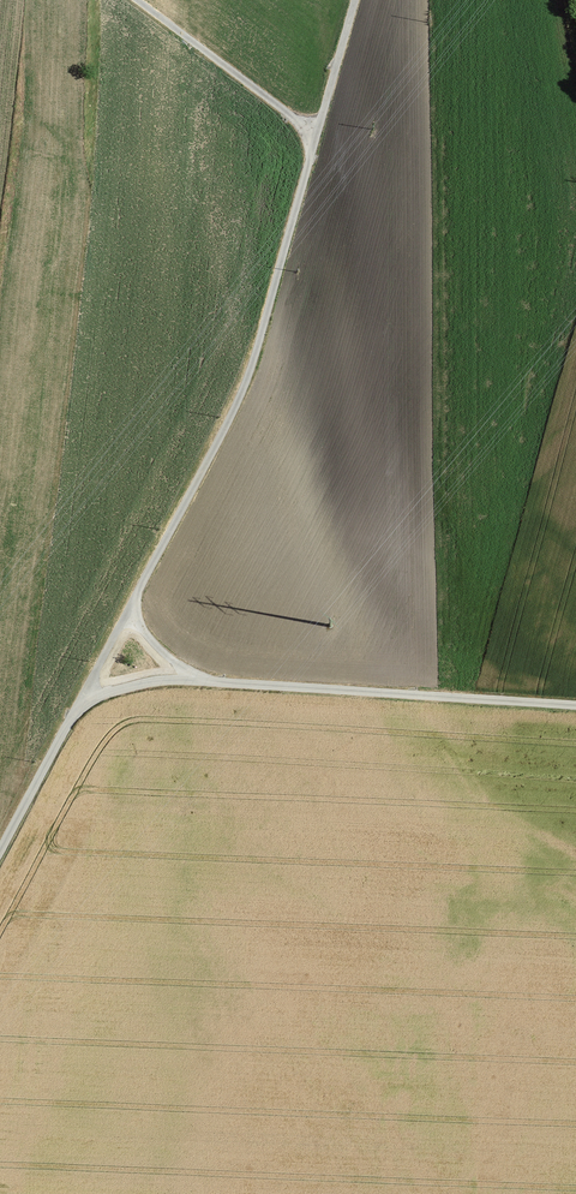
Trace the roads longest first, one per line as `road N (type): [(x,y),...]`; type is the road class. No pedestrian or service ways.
road 1 (track): [(0,852),(72,720),(92,700),(95,674),(250,375),(355,0)]
road 2 (track): [(126,617),(185,681),(575,705)]
road 3 (track): [(139,0),(317,134)]

